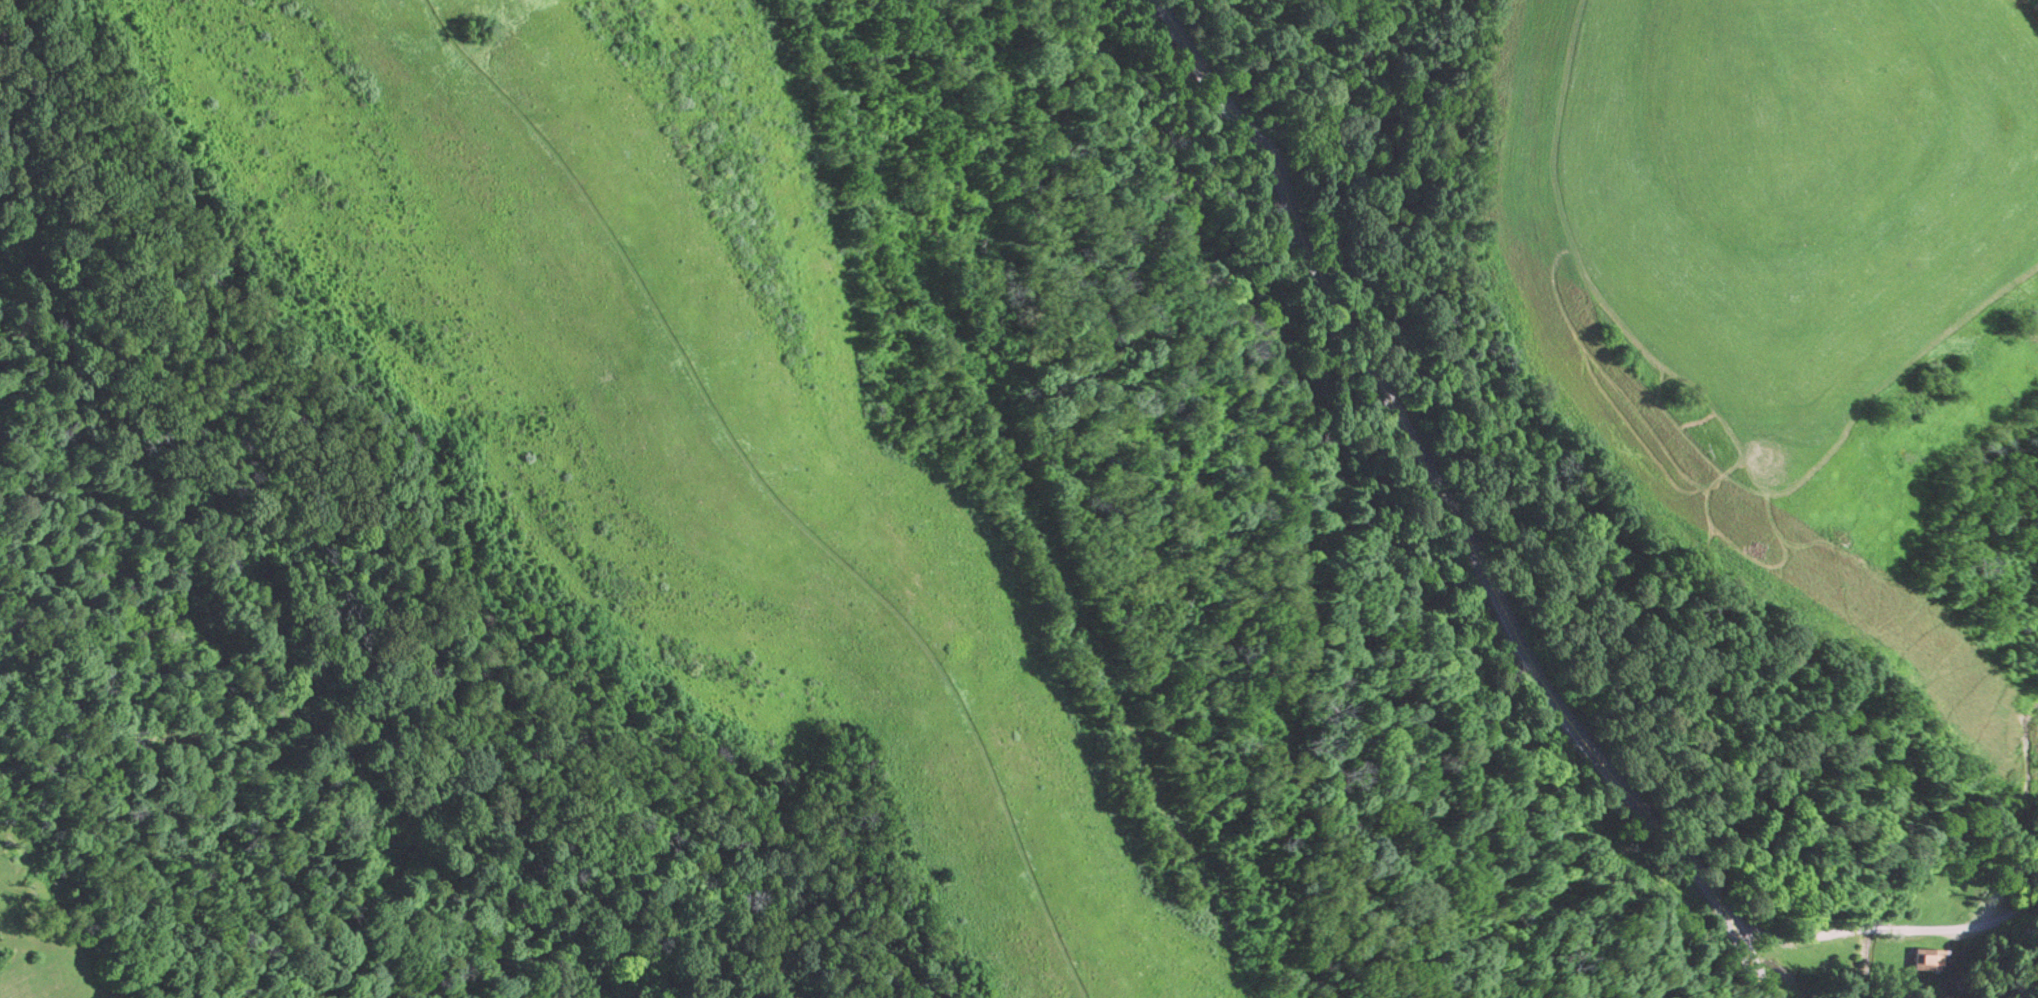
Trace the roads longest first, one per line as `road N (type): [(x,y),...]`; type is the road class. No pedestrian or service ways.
road 1 (tertiary): [(1164,0),(1279,168),(1437,499),(1527,648),(1617,785),(1688,848),(1771,997)]
road 2 (residential): [(1734,932),(1791,938),(1860,925),(1956,925),(2037,899)]

